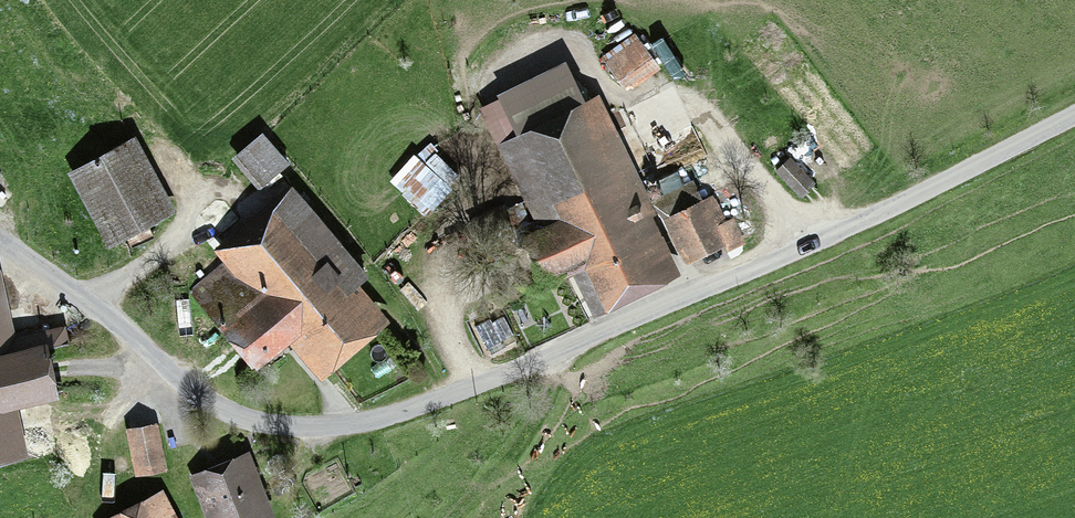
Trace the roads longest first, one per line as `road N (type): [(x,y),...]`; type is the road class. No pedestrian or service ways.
road 1 (unclassified): [(1074,112),(798,249),(456,394),(372,419),(316,422),(227,410),(0,239)]

